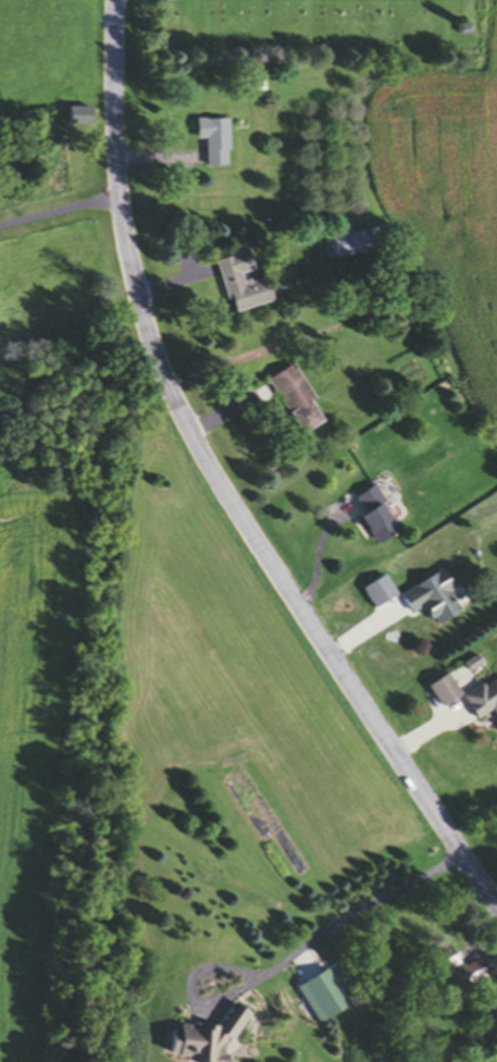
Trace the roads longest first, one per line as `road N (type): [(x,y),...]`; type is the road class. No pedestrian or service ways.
road 1 (residential): [(496,910),(198,458),(117,248),(107,0)]

